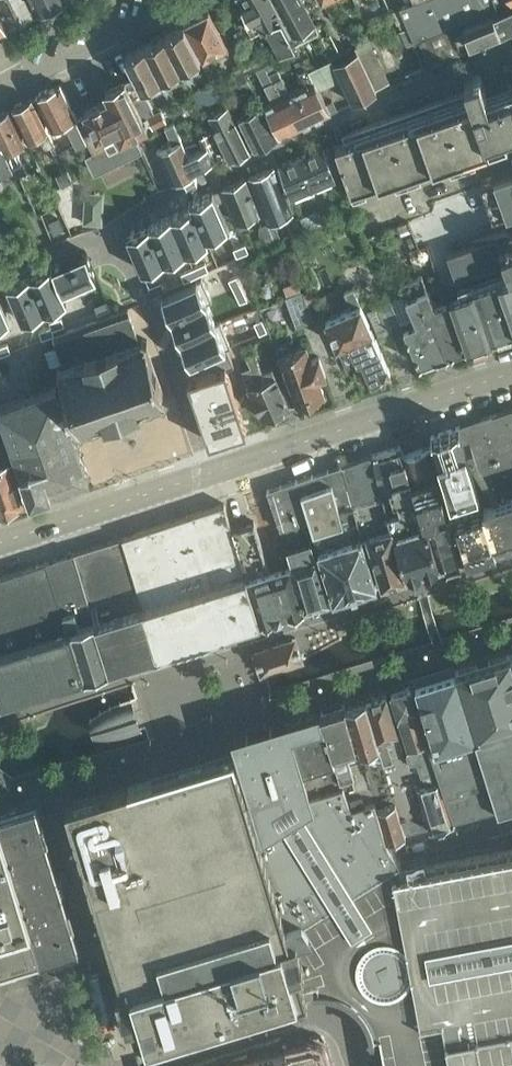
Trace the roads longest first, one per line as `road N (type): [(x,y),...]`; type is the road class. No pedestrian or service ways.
road 1 (tertiary): [(0,545),(511,375)]
road 2 (residential): [(222,182),(511,49)]
road 3 (unclassified): [(124,1059),(321,1012),(346,1026),(356,1065)]
road 4 (residential): [(0,91),(189,0)]
road 5 (unclassified): [(124,1059),(98,962),(0,988)]

